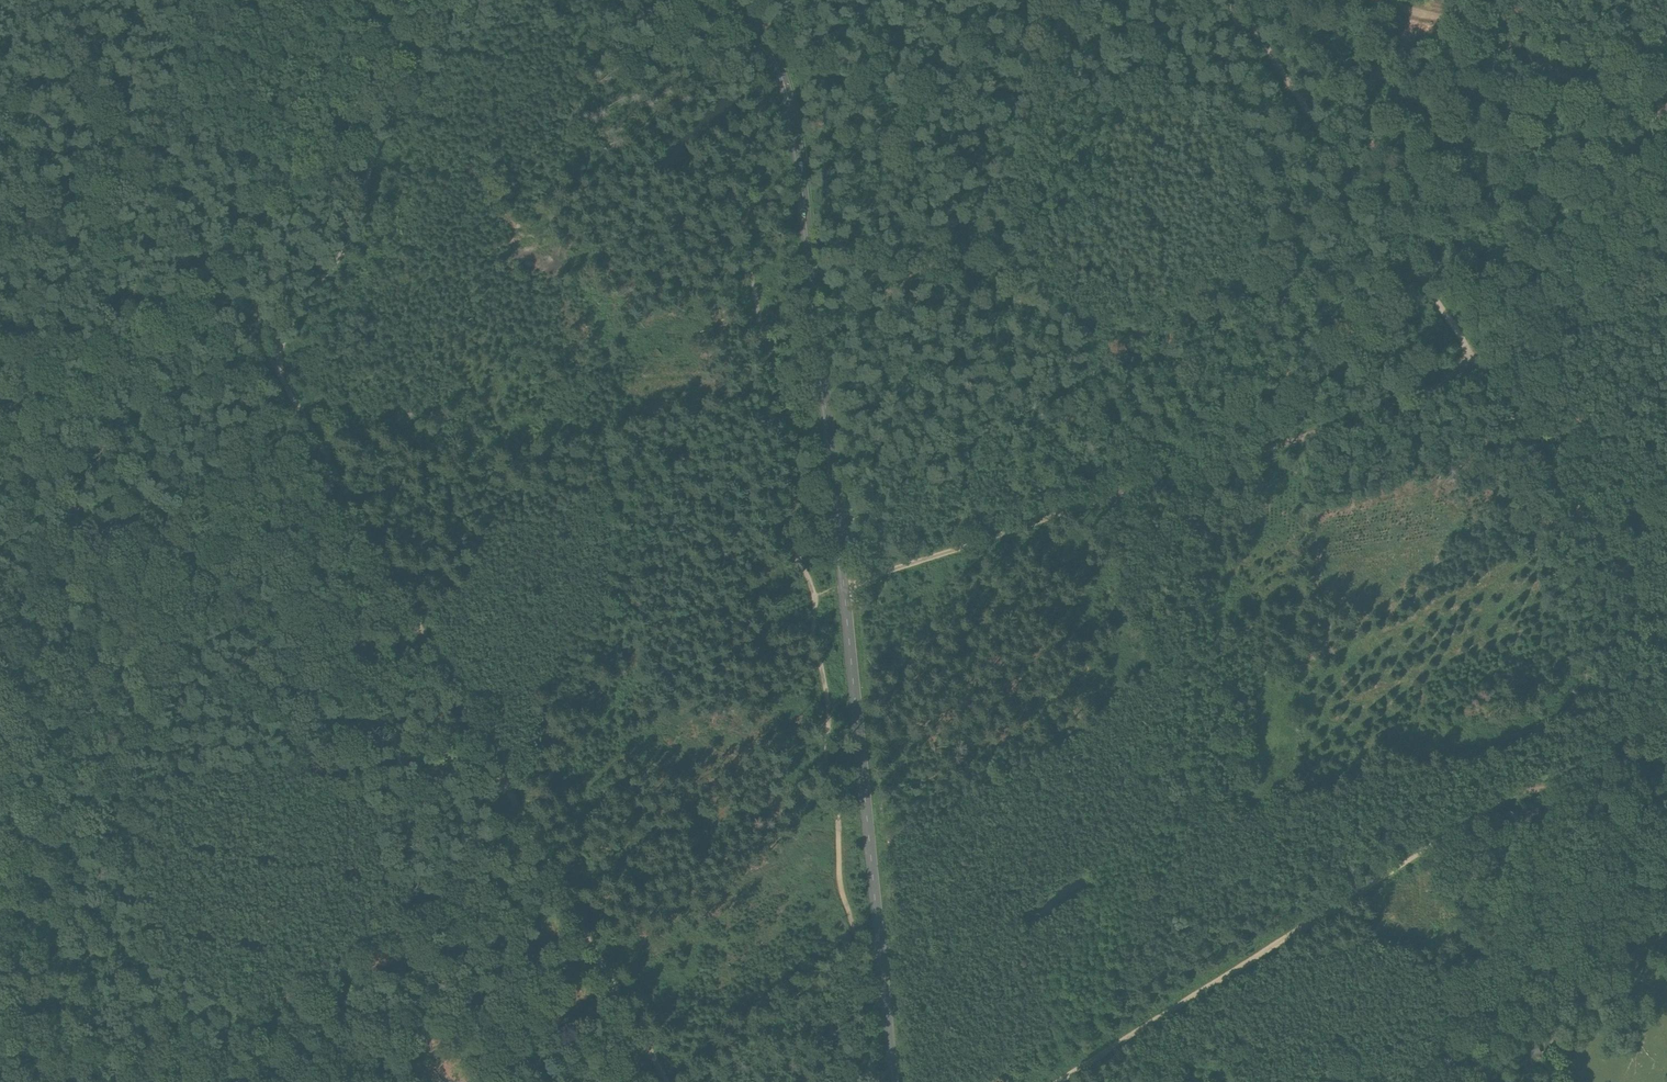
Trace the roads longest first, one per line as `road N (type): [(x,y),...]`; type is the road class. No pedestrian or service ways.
road 1 (track): [(688,0),(712,34),(719,70),(752,79),(762,102),(752,145),(759,188),(741,232),(795,427),(795,538),(814,599),(829,703),(826,762),(838,806),(840,887),(864,999),(863,1081)]
road 2 (unclassified): [(895,1081),(799,153),(783,85),(742,0)]
road 3 (track): [(665,1081),(299,410),(213,283)]
road 4 (track): [(1237,0),(1666,649)]
road 5 (track): [(1480,368),(814,599)]
road 6 (track): [(1645,774),(1538,789),(1488,807),(1059,1081)]
road 7 (track): [(0,851),(32,813),(105,683),(237,524),(299,410)]
road 8 (track): [(275,368),(289,327),(355,233),(393,101),(391,70)]
road 9 (track): [(1379,0),(1457,21),(1606,96),(1666,141)]
road 10 (track): [(200,274),(391,70)]
road 11 (track): [(200,274),(126,338),(0,416)]

